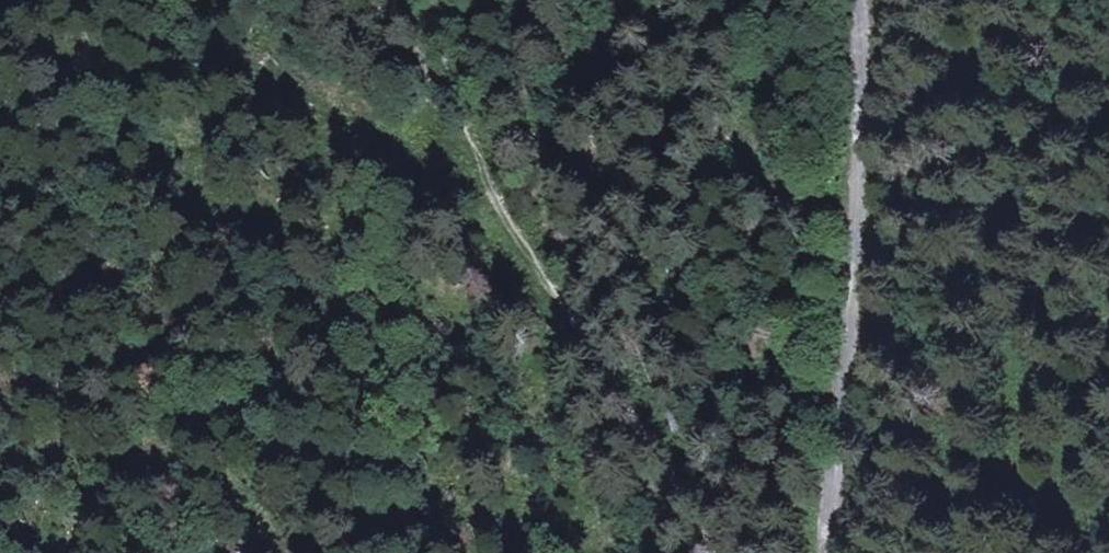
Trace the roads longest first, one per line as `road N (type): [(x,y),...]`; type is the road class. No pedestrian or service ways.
road 1 (unclassified): [(831,552),(869,177),(856,0)]

